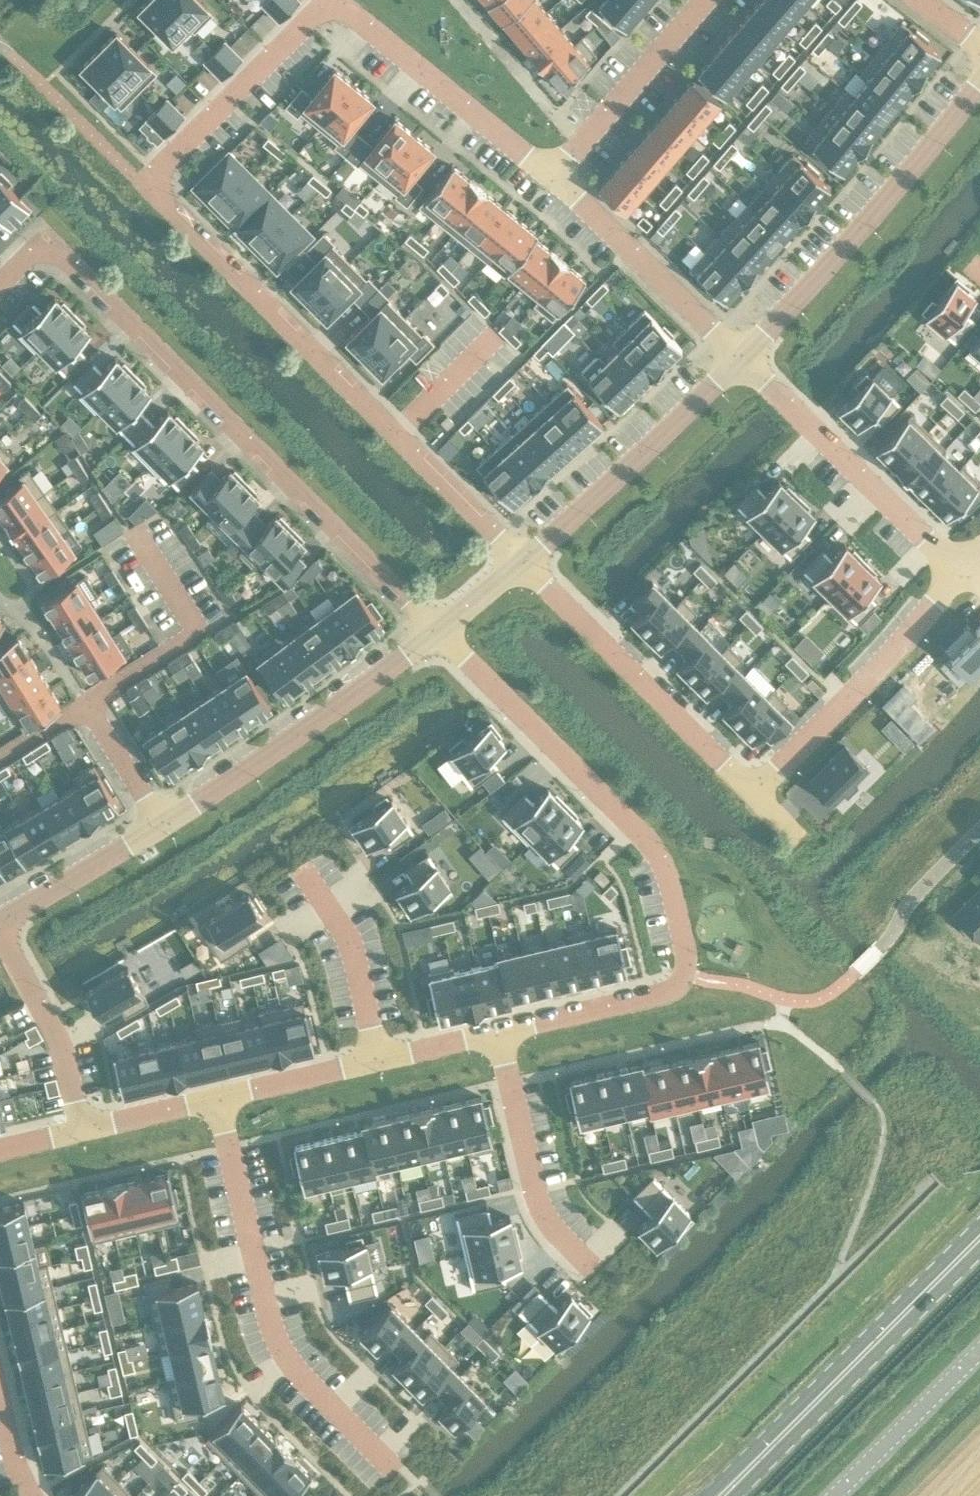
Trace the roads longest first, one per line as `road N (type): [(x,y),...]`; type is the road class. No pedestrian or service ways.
road 1 (residential): [(439,631),(650,846),(667,875),(687,955),(685,978),(659,996),(498,1034)]
road 2 (residential): [(0,285),(39,249),(64,251),(439,631)]
road 3 (residential): [(555,174),(345,10),(328,8),(145,188)]
road 4 (unclassified): [(522,562),(145,188)]
road 5 (residential): [(393,1472),(279,1345),(218,1098)]
road 6 (tertiary): [(979,81),(741,360)]
road 7 (primary): [(728,1491),(979,1238)]
road 8 (tertiary): [(439,631),(160,825)]
road 9 (unclassified): [(522,562),(753,792)]
road 10 (residential): [(753,792),(962,568)]
road 11 (residential): [(741,360),(962,568)]
road 12 (tertiary): [(741,360),(522,562)]
road 13 (residential): [(741,360),(555,174)]
road 14 (residential): [(595,1269),(544,1217),(498,1034)]
road 15 (residential): [(706,0),(555,174)]
road 16 (residential): [(0,936),(61,1047),(82,1129)]
road 17 (residential): [(300,868),(345,932),(379,1058)]
road 18 (unclassified): [(979,1351),(835,1495)]
road 19 (tertiary): [(160,825),(0,922)]
road 20 (residential): [(379,1058),(218,1098)]
road 21 (residential): [(160,825),(83,706)]
road 22 (residential): [(218,1098),(82,1129)]
road 23 (residential): [(498,1034),(379,1058)]

